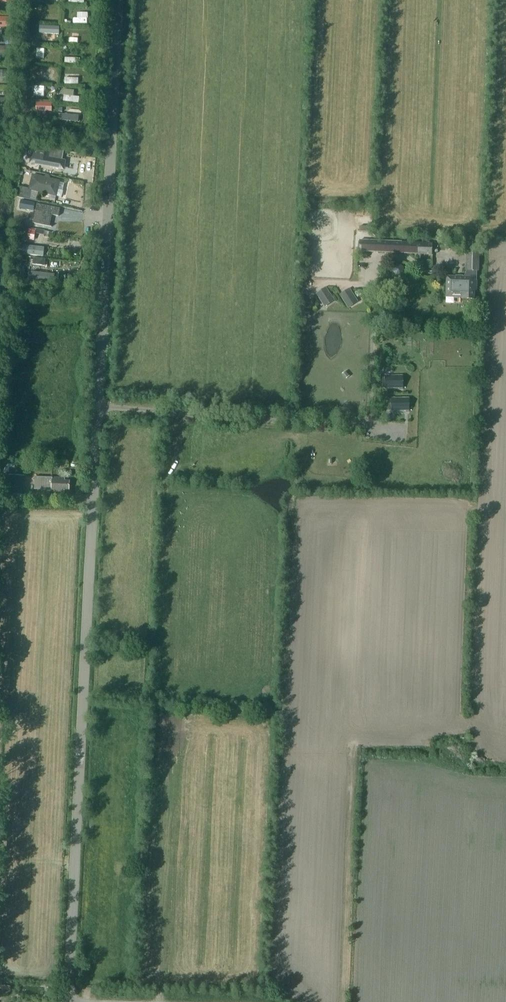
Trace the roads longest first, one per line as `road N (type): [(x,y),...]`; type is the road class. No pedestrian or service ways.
road 1 (unclassified): [(69,1001),(118,0)]

